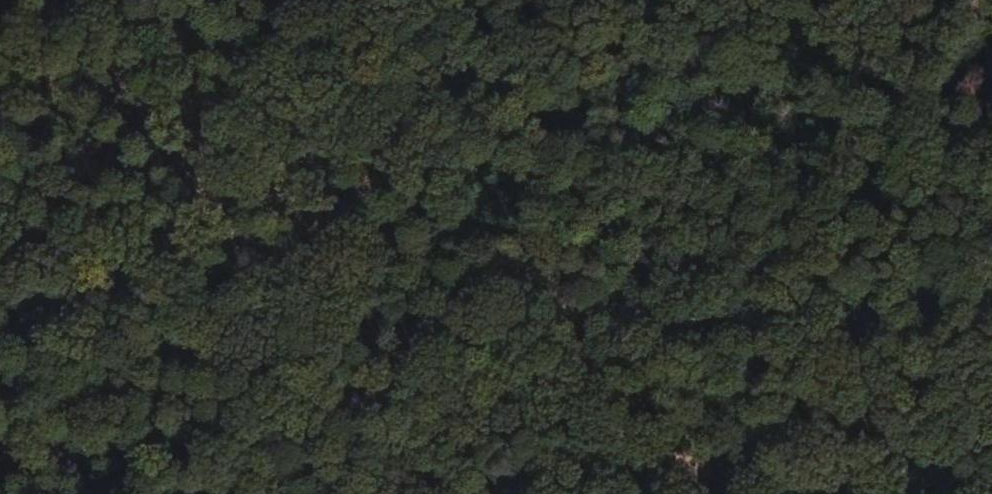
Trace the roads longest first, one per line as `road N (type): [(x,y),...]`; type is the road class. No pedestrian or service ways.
road 1 (track): [(0,233),(734,493)]
road 2 (track): [(961,493),(970,0)]

